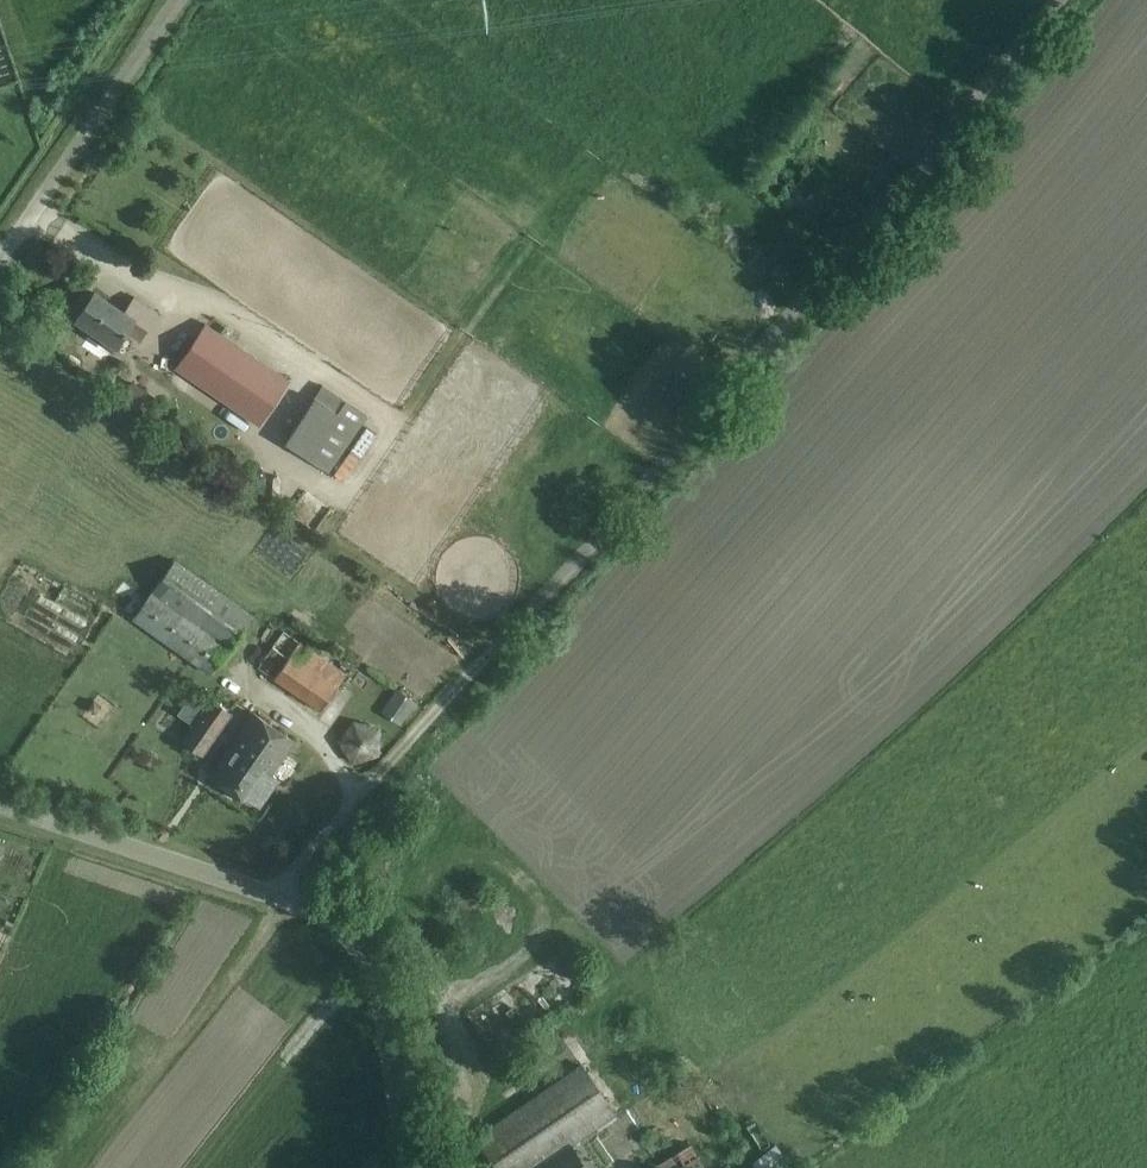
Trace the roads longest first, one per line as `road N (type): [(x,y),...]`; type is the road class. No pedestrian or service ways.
road 1 (unclassified): [(401,1167),(372,975),(358,941),(336,917),(0,802)]
road 2 (unclassified): [(0,264),(182,0)]

